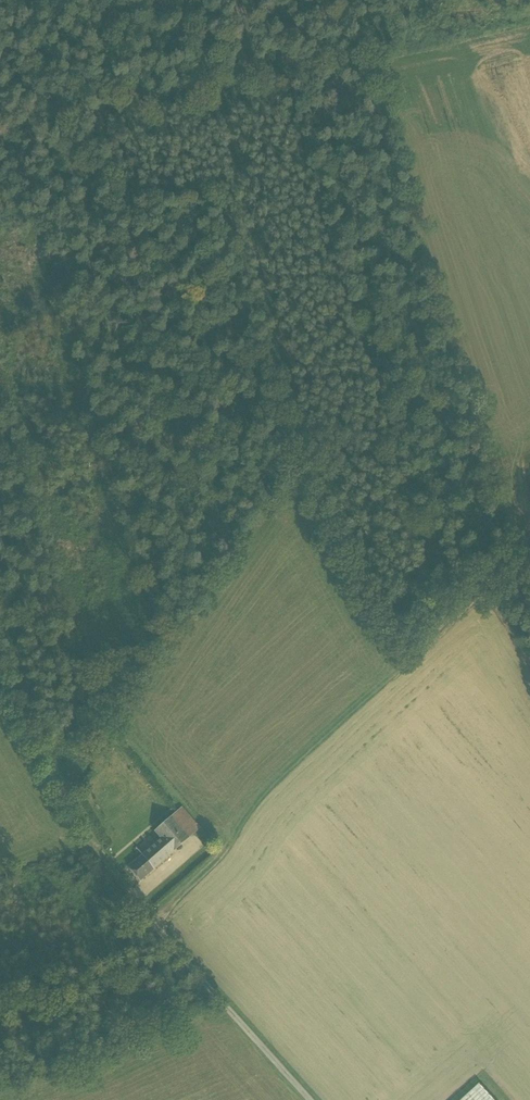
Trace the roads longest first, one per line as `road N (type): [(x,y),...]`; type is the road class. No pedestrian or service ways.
road 1 (track): [(482,592),(243,817),(226,849),(150,919)]
road 2 (unclassified): [(311,1099),(130,897)]
road 3 (track): [(0,688),(130,897)]

